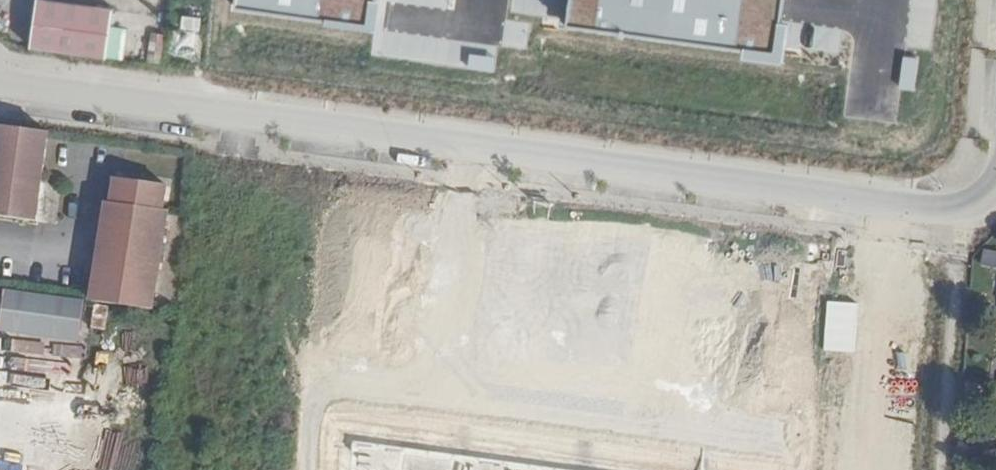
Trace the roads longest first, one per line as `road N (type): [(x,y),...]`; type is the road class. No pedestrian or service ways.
road 1 (residential): [(995,182),(951,210),(0,82)]

